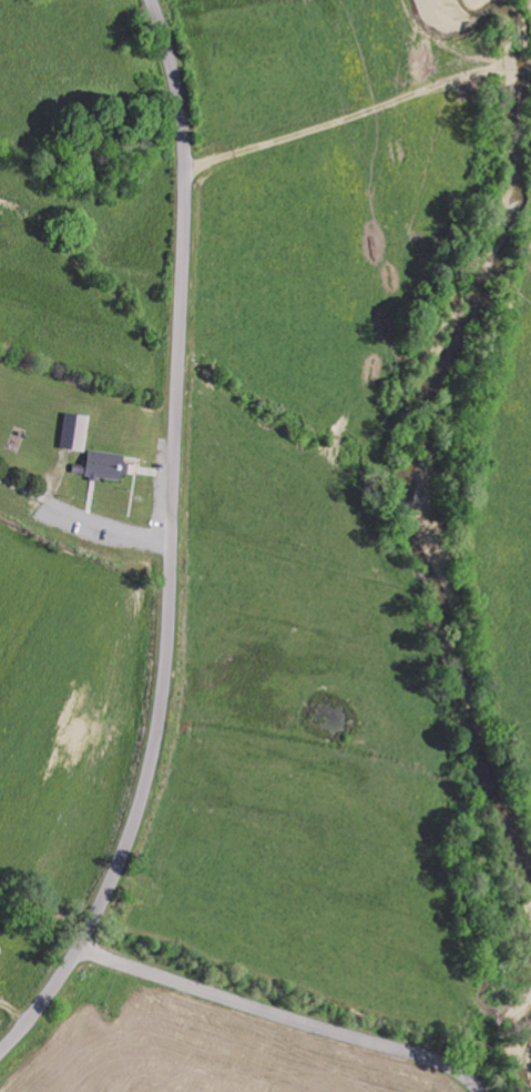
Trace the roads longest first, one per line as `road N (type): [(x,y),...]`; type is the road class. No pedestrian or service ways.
road 1 (residential): [(0,1048),(44,994),(108,881),(139,795),(157,702),(182,156),(172,77),(149,0)]
road 2 (residential): [(475,1091),(418,1058),(221,1000),(76,942)]
road 3 (residential): [(171,499),(0,458)]

